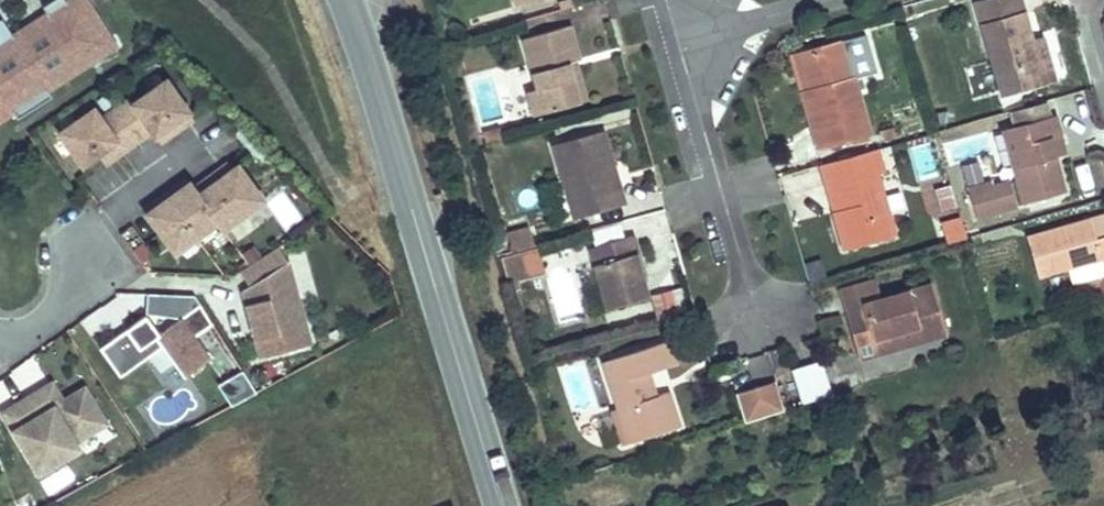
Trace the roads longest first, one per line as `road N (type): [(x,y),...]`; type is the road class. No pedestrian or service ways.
road 1 (secondary): [(345,0),(503,505)]
road 2 (residential): [(761,330),(679,43)]
road 3 (residential): [(679,43),(829,0)]
road 4 (residential): [(0,337),(30,331),(59,311),(92,257)]

